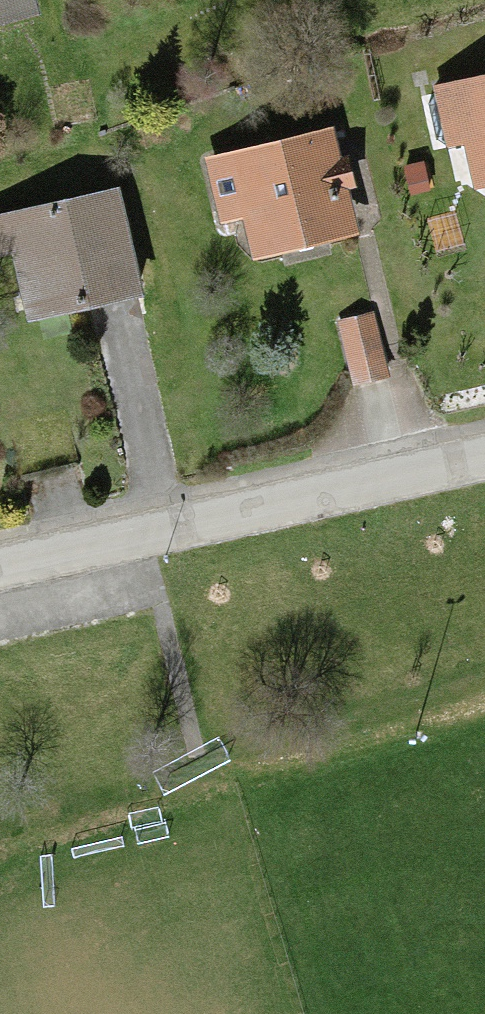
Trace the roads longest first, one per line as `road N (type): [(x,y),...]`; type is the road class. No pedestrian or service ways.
road 1 (residential): [(0,574),(484,459)]
road 2 (track): [(201,750),(144,540)]

